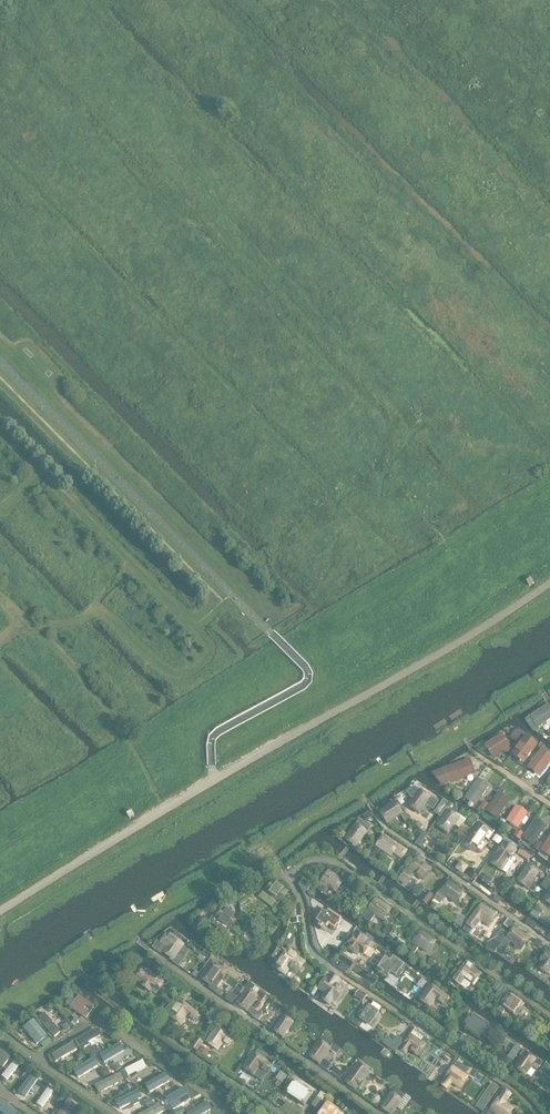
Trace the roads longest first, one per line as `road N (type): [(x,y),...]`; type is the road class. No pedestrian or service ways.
road 1 (track): [(0,853),(128,769),(132,742)]
road 2 (track): [(132,742),(77,668),(22,620)]

